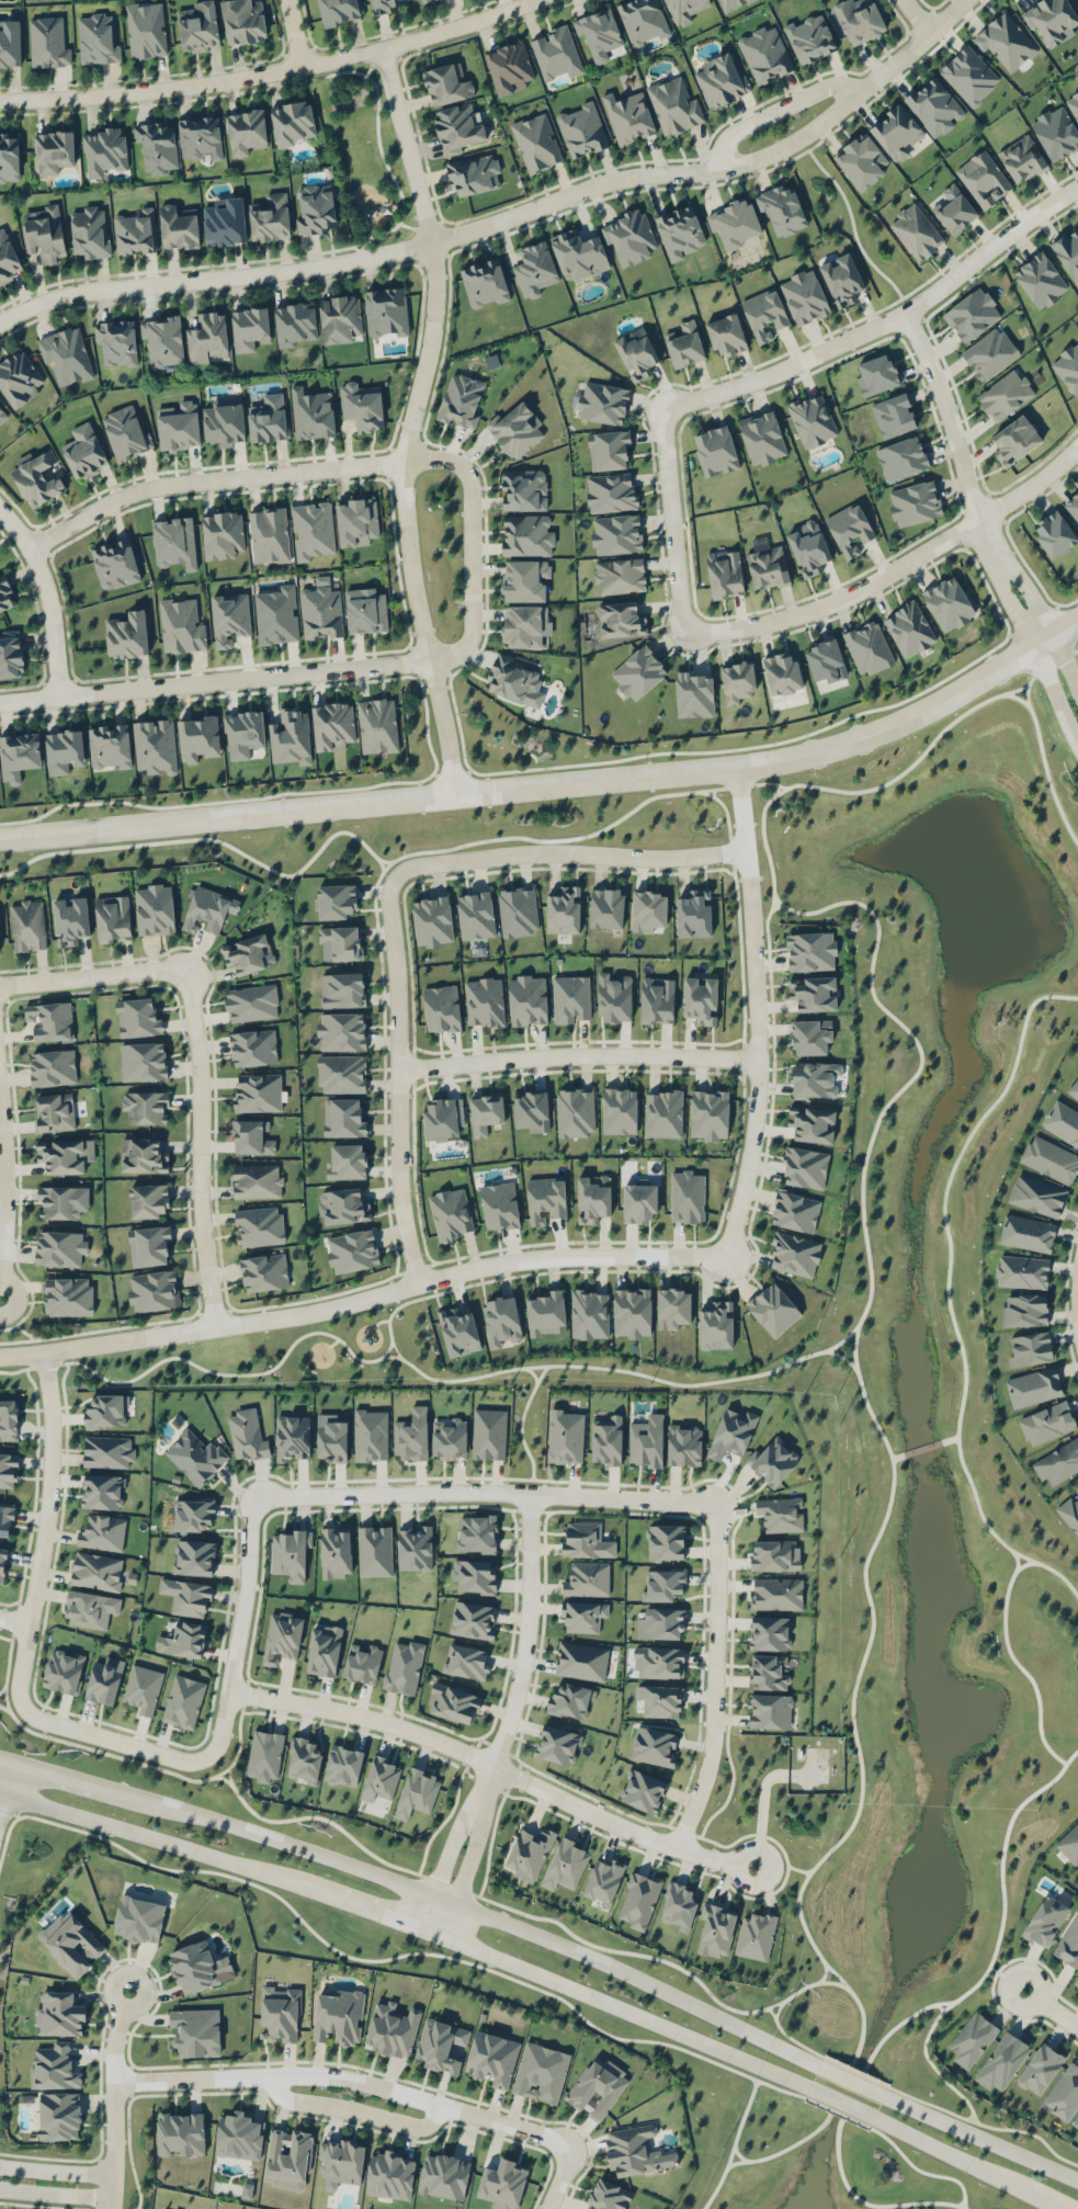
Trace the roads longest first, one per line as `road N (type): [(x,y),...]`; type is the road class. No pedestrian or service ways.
road 1 (tertiary): [(0,837),(820,751),(927,709),(1077,620)]
road 2 (residential): [(0,1354),(307,1313),(525,1258),(724,1254)]
road 3 (secondary): [(817,2066),(610,1966),(432,1894),(143,1798)]
road 4 (residential): [(431,241),(631,175),(719,169),(761,157),(809,129),(961,0)]
road 5 (residential): [(431,241),(434,307),(405,461),(405,506),(457,793)]
road 6 (residential): [(753,1866),(676,1847),(441,1742),(229,1690)]
road 7 (residential): [(0,100),(249,80),(529,0)]
road 8 (residential): [(724,1254),(758,1087),(736,766)]
road 9 (residential): [(670,414),(904,313),(1077,186)]
road 10 (residential): [(720,1503),(492,1491),(252,1496)]
road 11 (residential): [(115,2080),(328,2074),(541,2132),(565,2148)]
road 12 (residential): [(431,241),(324,263),(56,291),(0,317)]
road 13 (residential): [(685,631),(757,625),(850,593),(980,519),(1077,449)]
road 14 (residential): [(0,701),(430,660)]
road 15 (residential): [(398,873),(389,890),(399,1166),(416,1283)]
road 16 (secondary): [(430,1933),(806,2088)]
road 17 (residential): [(405,461),(169,483),(120,497),(31,550)]
road 18 (residential): [(216,1326),(189,965)]
road 19 (residential): [(398,1068),(595,1055),(758,1057)]
road 20 (residential): [(24,1706),(19,1676),(53,1468),(44,1352)]
road 21 (residential): [(676,1847),(710,1755),(720,1503)]
road 22 (residential): [(745,850),(498,856),(398,873)]
road 23 (secondary): [(0,1795),(299,1885)]
road 24 (residential): [(481,1793),(522,1670),(530,1492)]
road 25 (residential): [(405,461),(445,458),(470,483),(472,628),(458,652),(430,660)]
road 26 (residential): [(252,1496),(237,1649),(218,1740),(205,1755)]
road 27 (residential): [(992,542),(968,490),(932,365),(904,313)]
road 28 (residential): [(670,414),(685,631)]
road 29 (residential): [(992,542),(999,584),(1077,738)]
road 30 (secondary): [(1077,2180),(883,2096)]
road 31 (secondary): [(872,2119),(1058,2208)]
road 32 (residential): [(431,241),(381,45)]
road 33 (residential): [(0,509),(46,582),(59,696)]
road 34 (residential): [(205,1755),(179,1758),(49,1722),(24,1706)]
road 35 (residential): [(189,965),(0,984)]
road 36 (residential): [(0,1283),(0,1102)]
road 37 (residential): [(1077,692),(1026,585),(992,542)]
road 38 (residential): [(719,169),(735,131),(820,88),(854,91)]
road 39 (residential): [(481,1793),(453,1837),(432,1894),(430,1933)]
road 40 (residential): [(430,1933),(454,1903),(481,1793)]
road 41 (secondary): [(143,1798),(1,1758)]
road 42 (secondary): [(299,1885),(430,1933)]
road 43 (residential): [(115,2080),(110,2208)]

